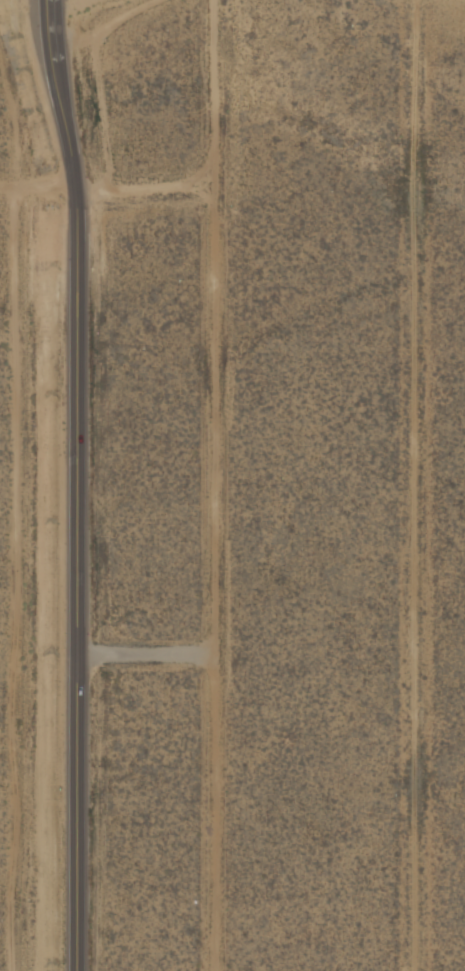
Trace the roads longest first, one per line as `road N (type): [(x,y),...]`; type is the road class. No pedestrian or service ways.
road 1 (tertiary): [(46,0),(79,186),(78,970)]
road 2 (track): [(213,970),(216,185),(208,0)]
road 3 (track): [(426,970),(429,0)]
road 4 (track): [(0,185),(216,185)]

